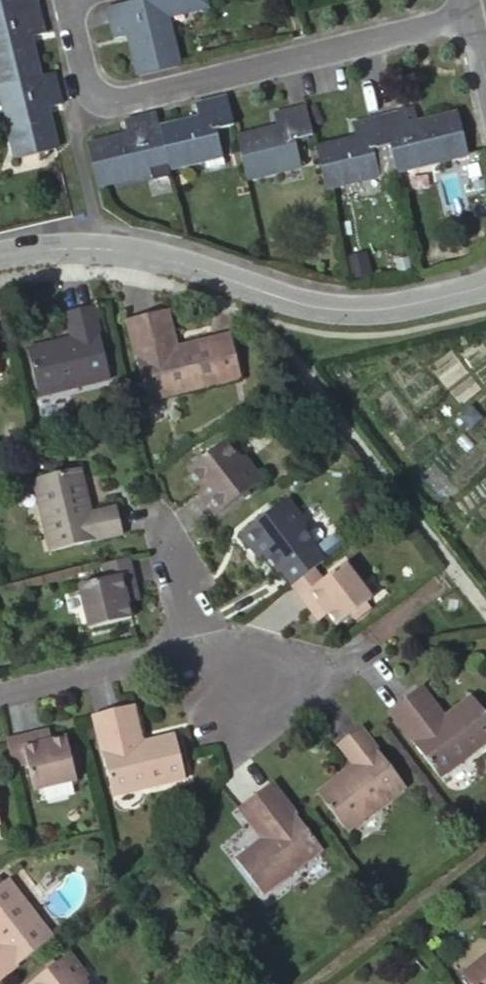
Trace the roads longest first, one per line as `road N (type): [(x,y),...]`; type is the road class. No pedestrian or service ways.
road 1 (residential): [(0,259),(49,248),(138,253),(331,310),(382,310),(485,287)]
road 2 (residential): [(472,14),(109,102),(87,87),(68,0)]
road 3 (residential): [(0,695),(199,653)]
road 4 (residential): [(153,517),(199,653)]

